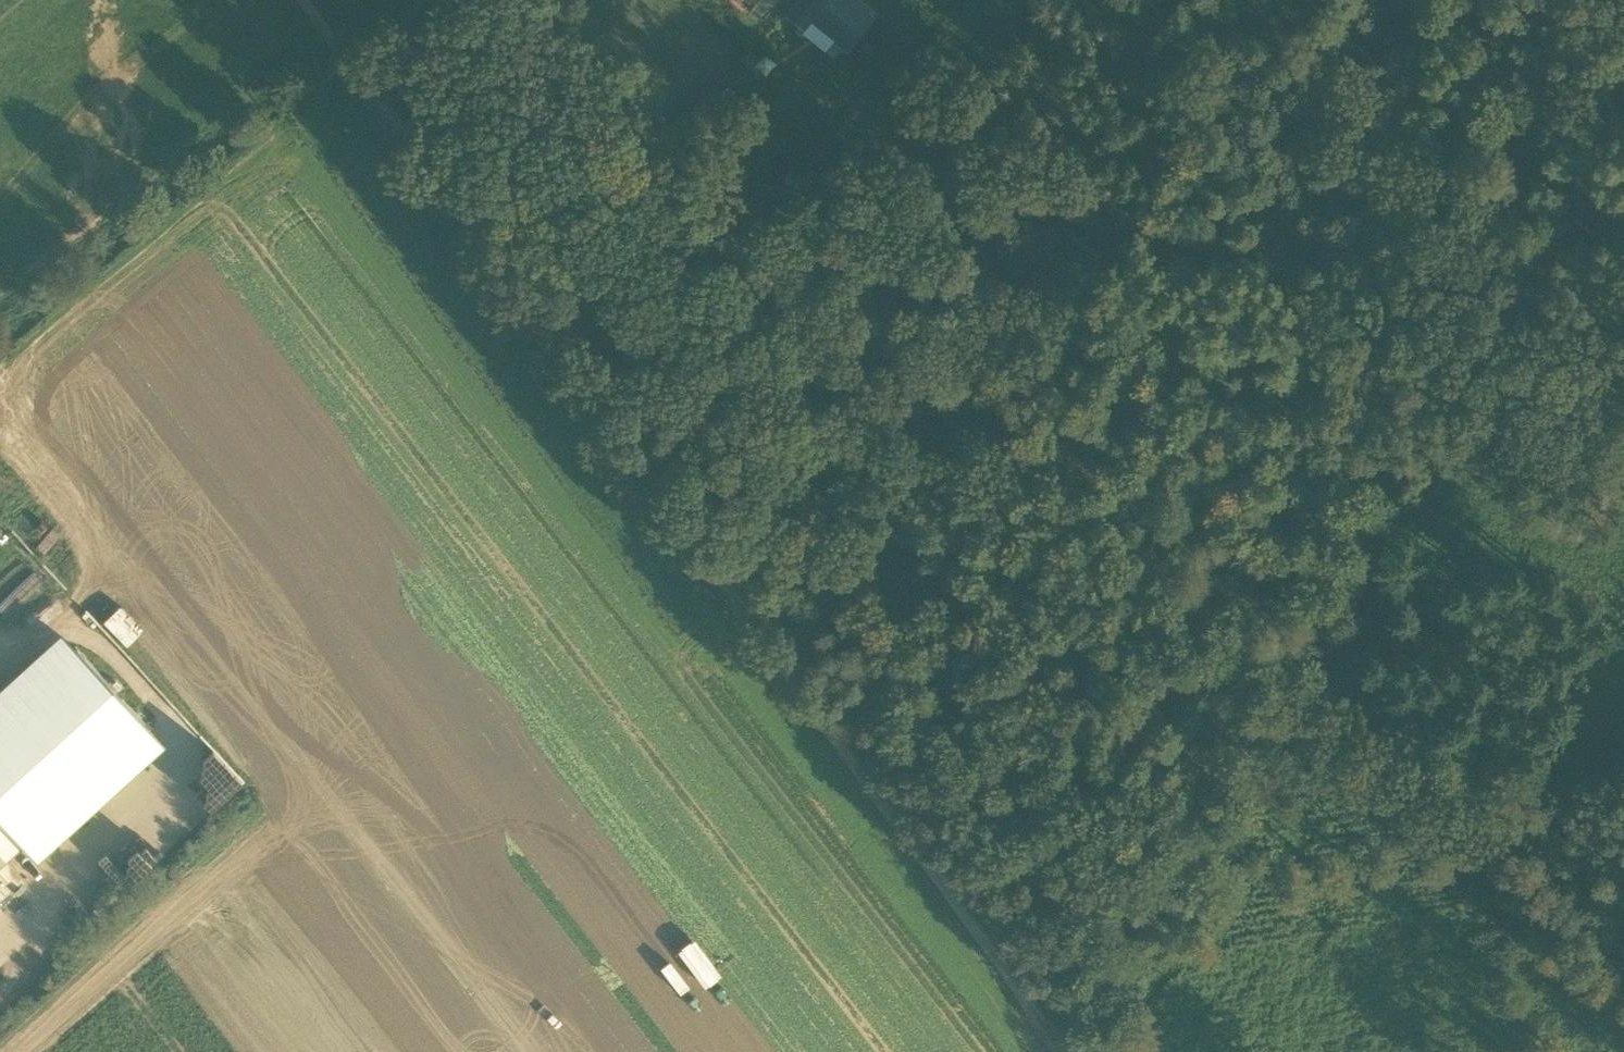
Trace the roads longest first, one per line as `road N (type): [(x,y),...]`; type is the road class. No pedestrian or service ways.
road 1 (track): [(661,493),(1068,1051)]
road 2 (track): [(302,0),(661,493)]
road 3 (track): [(901,0),(889,63),(661,493)]
road 4 (track): [(1340,302),(1208,114),(1142,43),(1070,0)]

